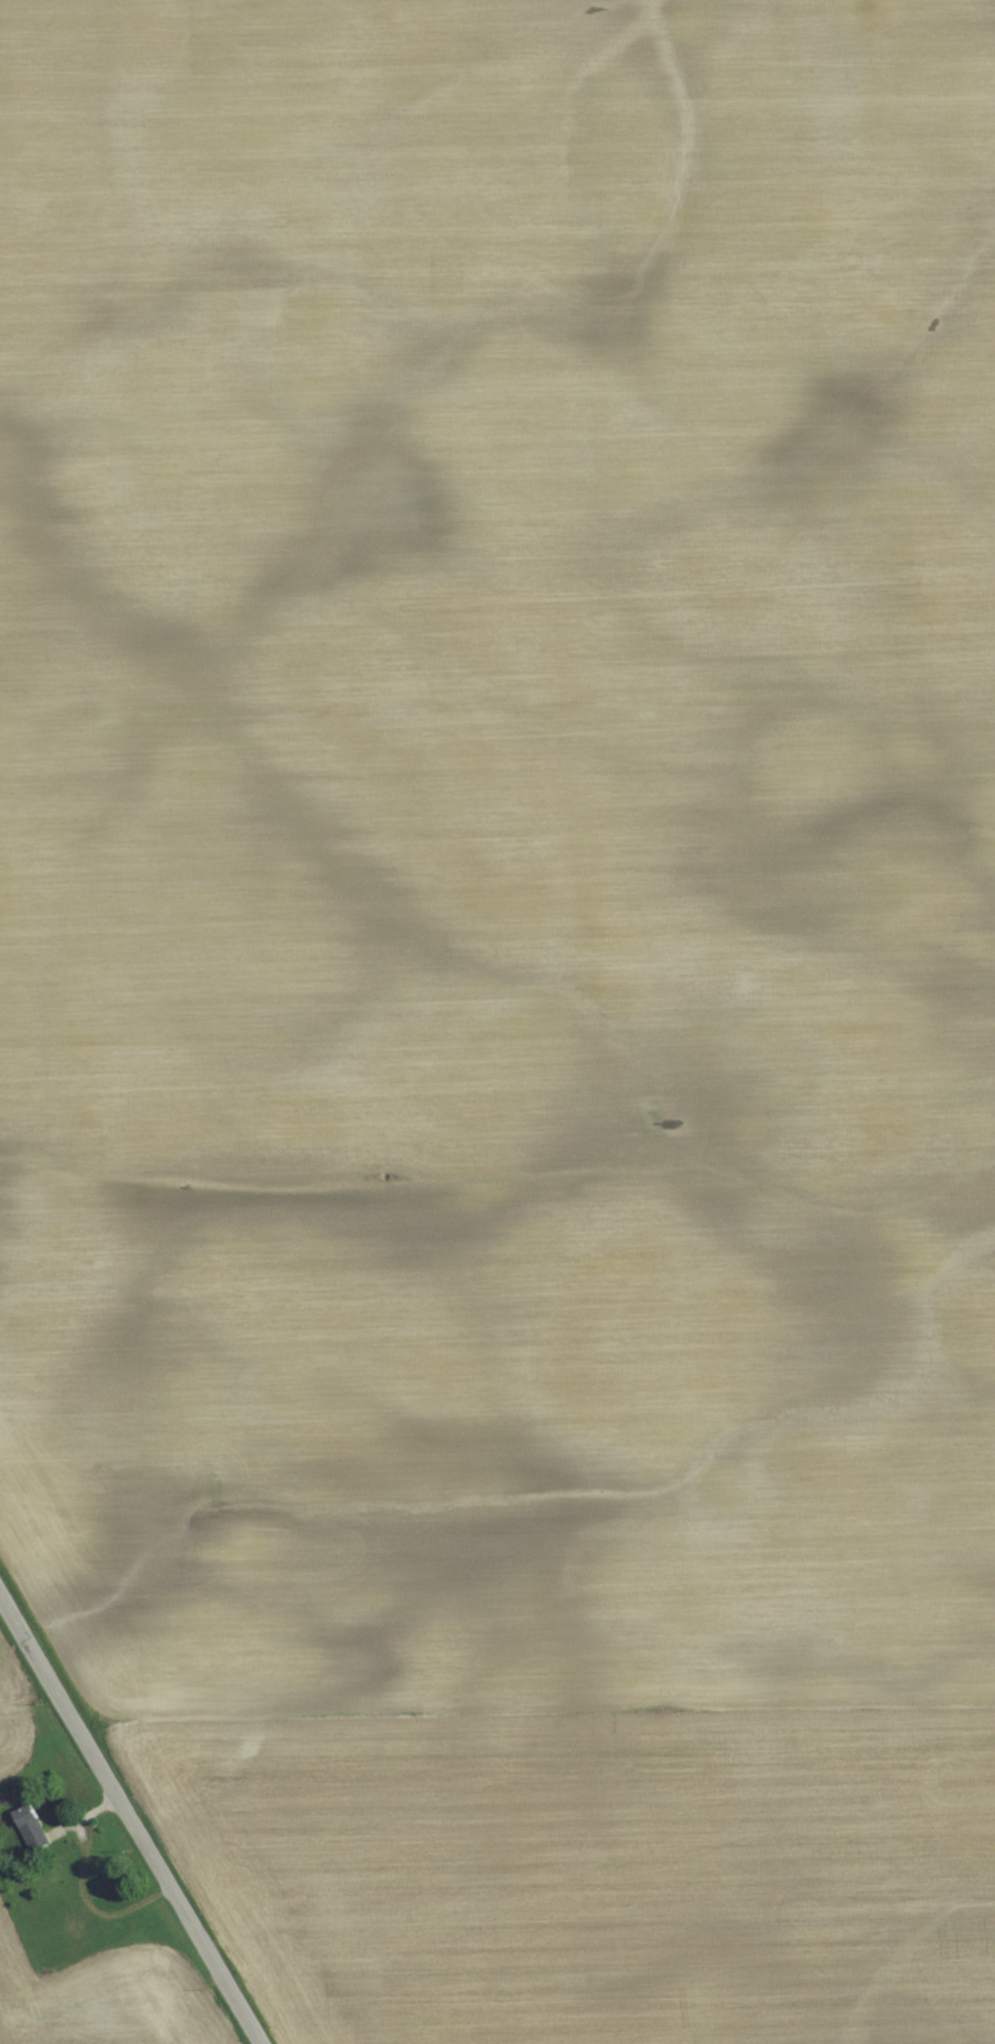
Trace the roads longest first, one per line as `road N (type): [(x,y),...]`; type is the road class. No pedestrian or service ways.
road 1 (secondary): [(257,2043),(0,1600)]

